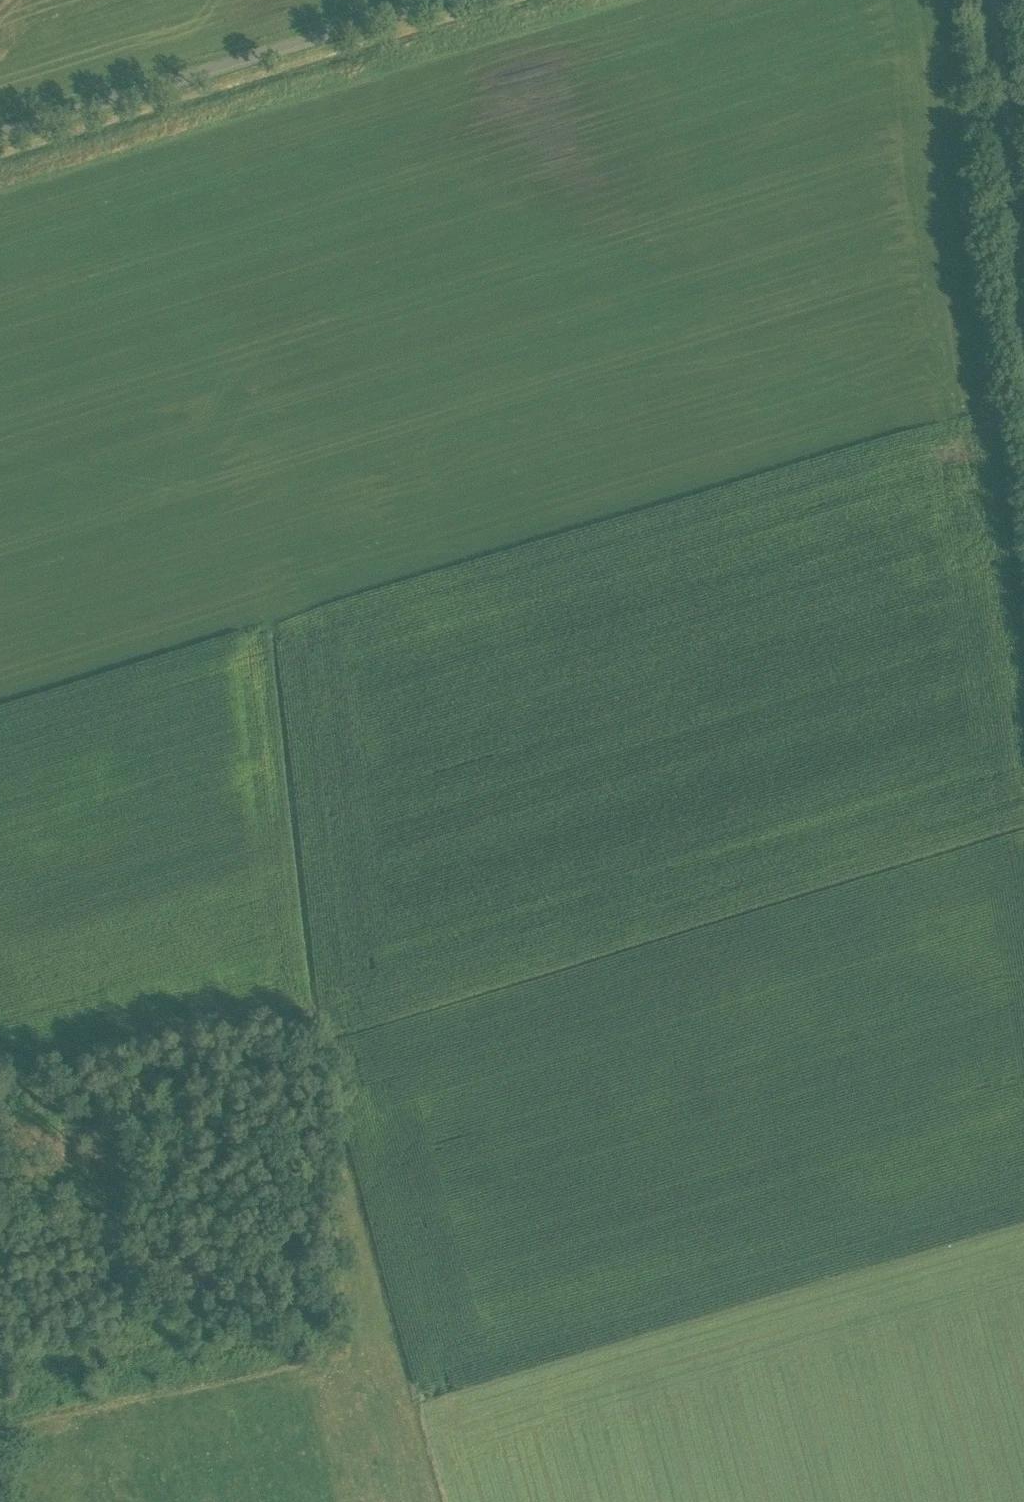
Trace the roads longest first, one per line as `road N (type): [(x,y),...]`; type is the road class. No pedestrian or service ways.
road 1 (unclassified): [(464,0),(0,142)]
road 2 (unclassified): [(1023,255),(1000,0)]

